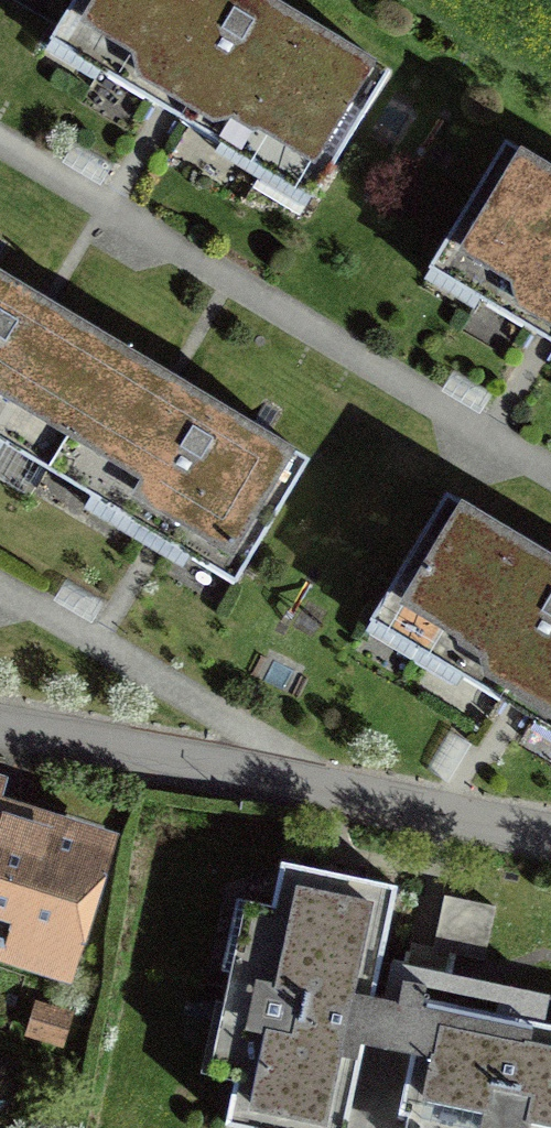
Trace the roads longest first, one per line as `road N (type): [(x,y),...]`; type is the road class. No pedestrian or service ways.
road 1 (residential): [(0,729),(550,836)]

